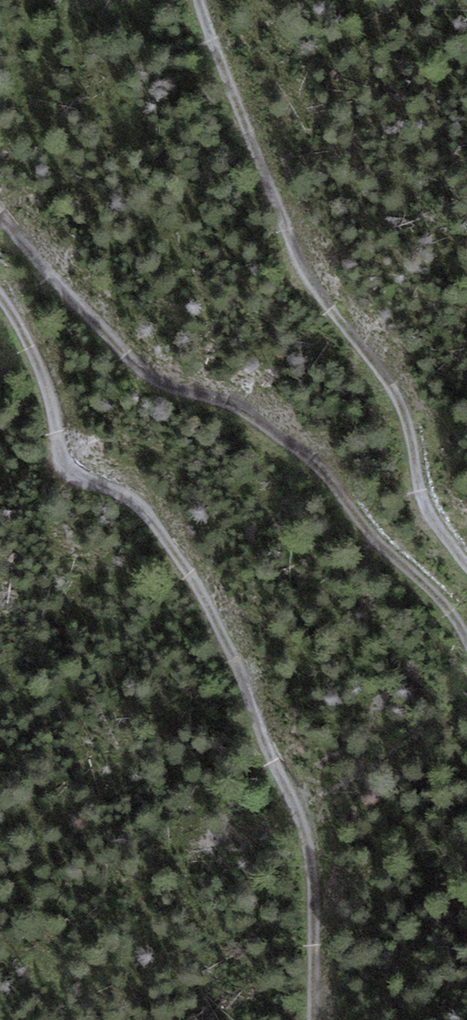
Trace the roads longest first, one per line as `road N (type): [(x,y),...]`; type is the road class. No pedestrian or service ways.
road 1 (track): [(0,298),(47,388),(67,457),(119,487),(183,569),(309,819),(310,1019)]
road 2 (track): [(466,642),(449,609),(314,468),(132,362),(0,221)]
road 3 (track): [(200,0),(292,247),(391,398),(410,438),(417,489),(466,565)]

